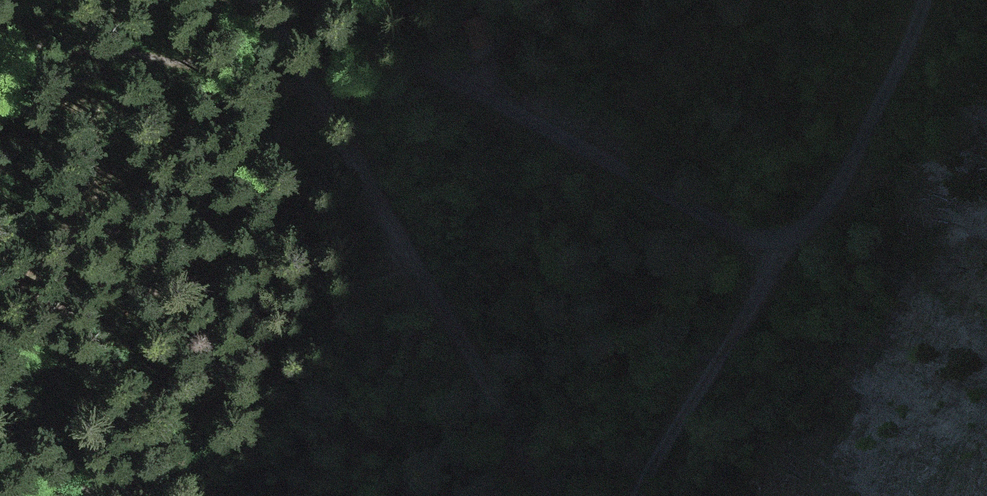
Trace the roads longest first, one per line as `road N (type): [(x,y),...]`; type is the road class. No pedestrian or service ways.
road 1 (track): [(926,0),(842,182),(805,227),(768,241),(466,85),(324,0)]
road 2 (track): [(261,0),(472,351),(543,495)]
road 3 (track): [(779,240),(762,289),(641,495)]

